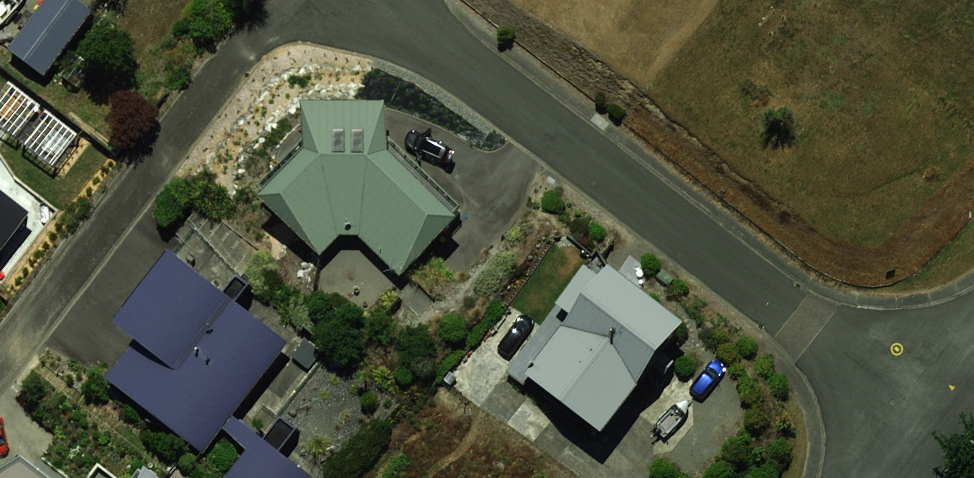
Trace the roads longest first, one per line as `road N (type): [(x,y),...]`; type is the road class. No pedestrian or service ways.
road 1 (residential): [(370,0),(539,100),(914,434)]
road 2 (residential): [(0,378),(283,0)]

